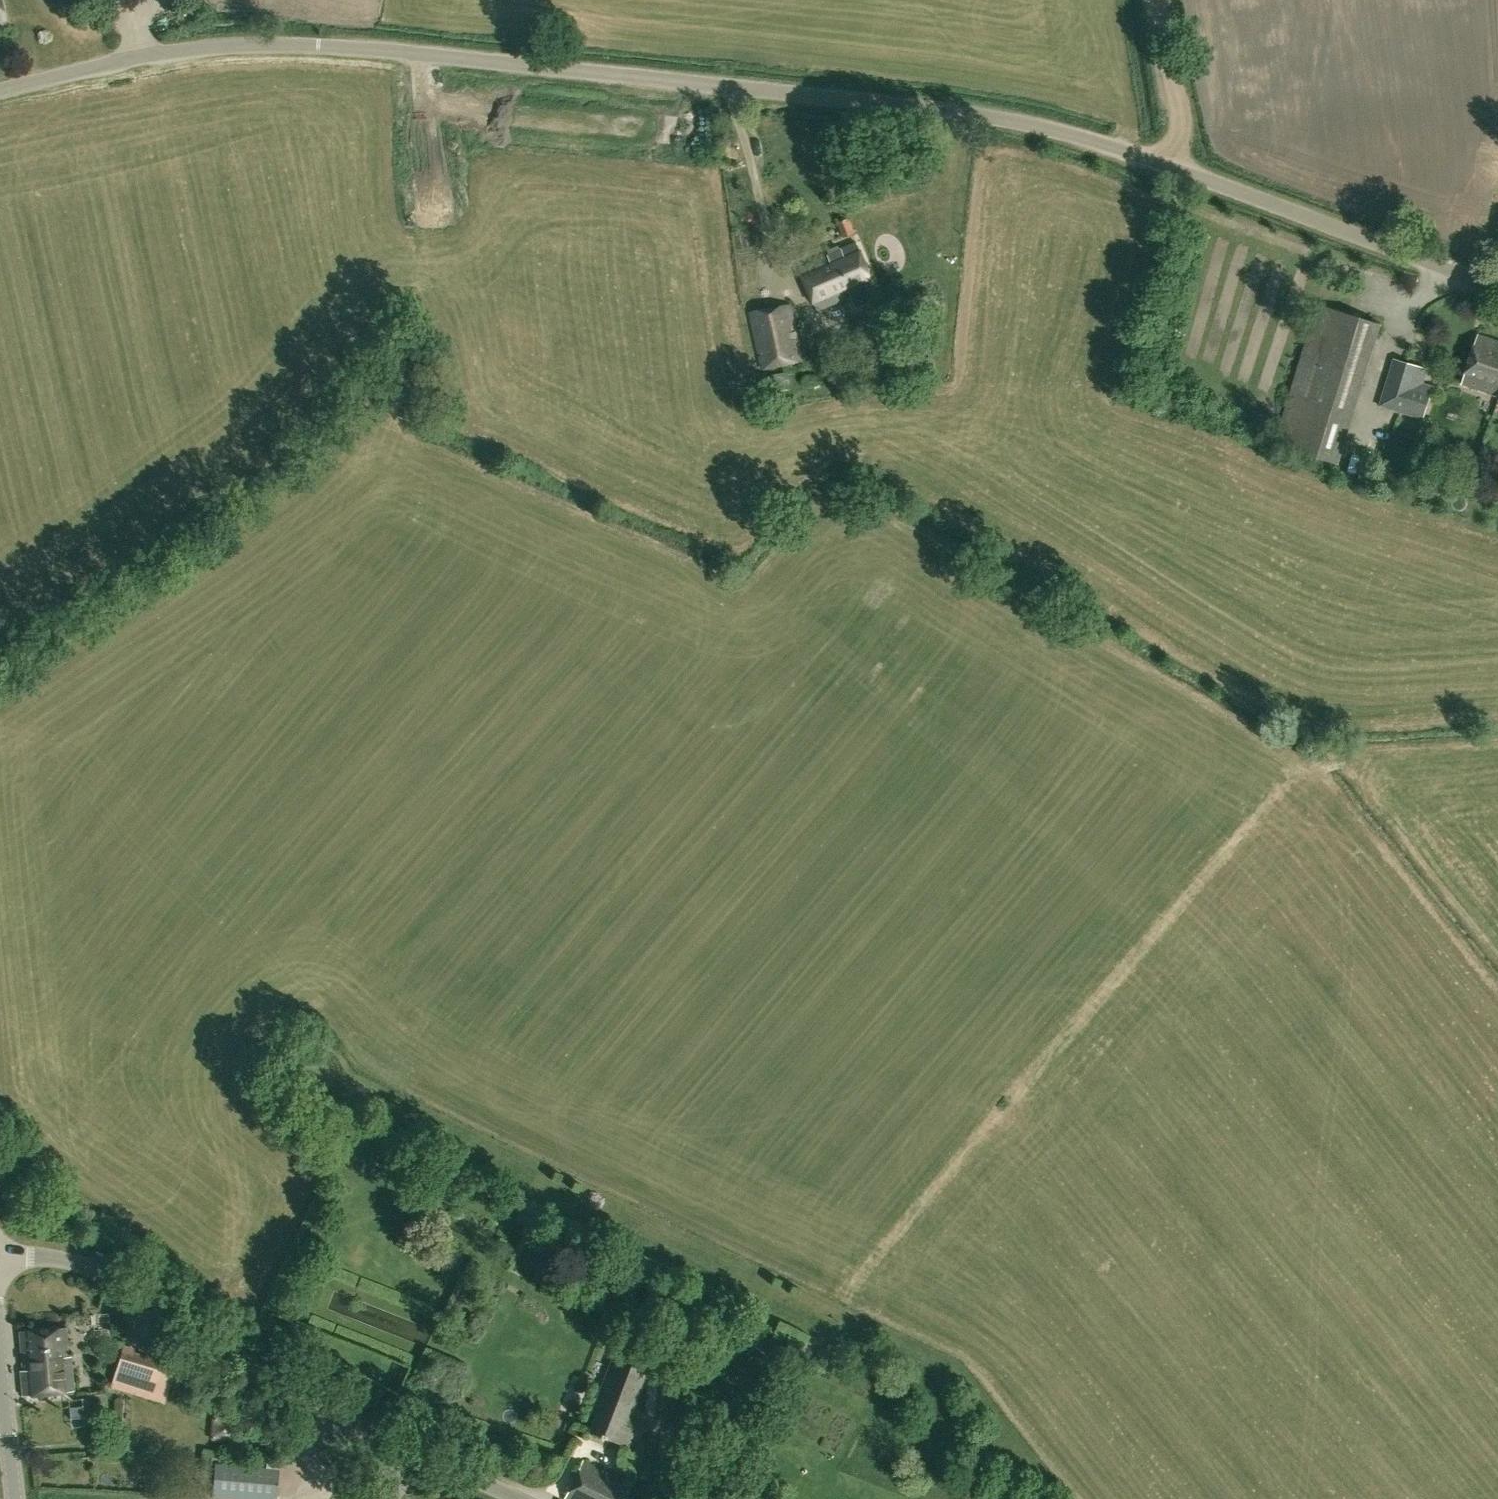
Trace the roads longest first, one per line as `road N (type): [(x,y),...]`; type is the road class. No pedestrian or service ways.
road 1 (unclassified): [(1497,288),(1169,165),(975,113),(325,47),(162,55),(0,91)]
road 2 (unclassified): [(103,1272),(521,1498)]
road 3 (track): [(1169,165),(1180,114),(1162,0)]
road 4 (tertiary): [(14,1498),(0,1377)]

